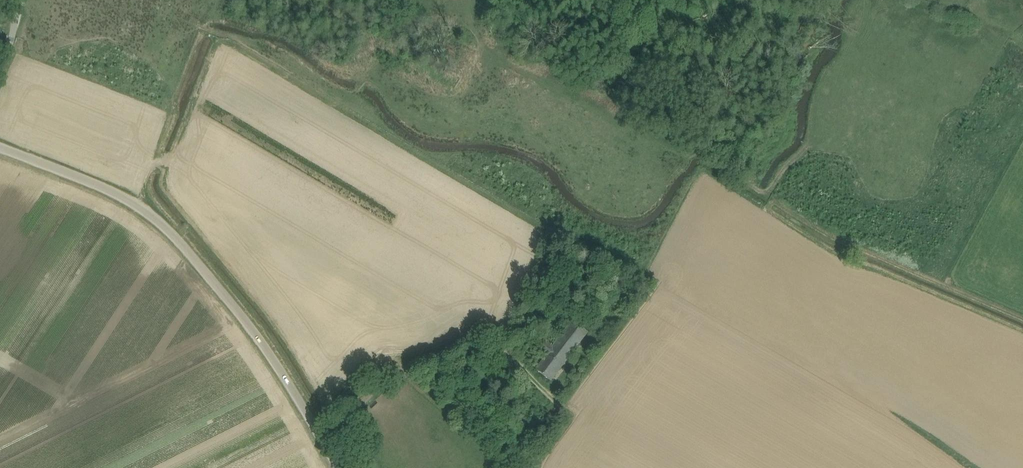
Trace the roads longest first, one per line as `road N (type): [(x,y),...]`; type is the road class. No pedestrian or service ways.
road 1 (track): [(1022,319),(825,232),(485,32)]
road 2 (unclassified): [(337,467),(233,301),(149,213),(0,148)]
road 3 (track): [(319,436),(395,377),(447,357),(478,334),(501,332),(569,275),(624,313)]

